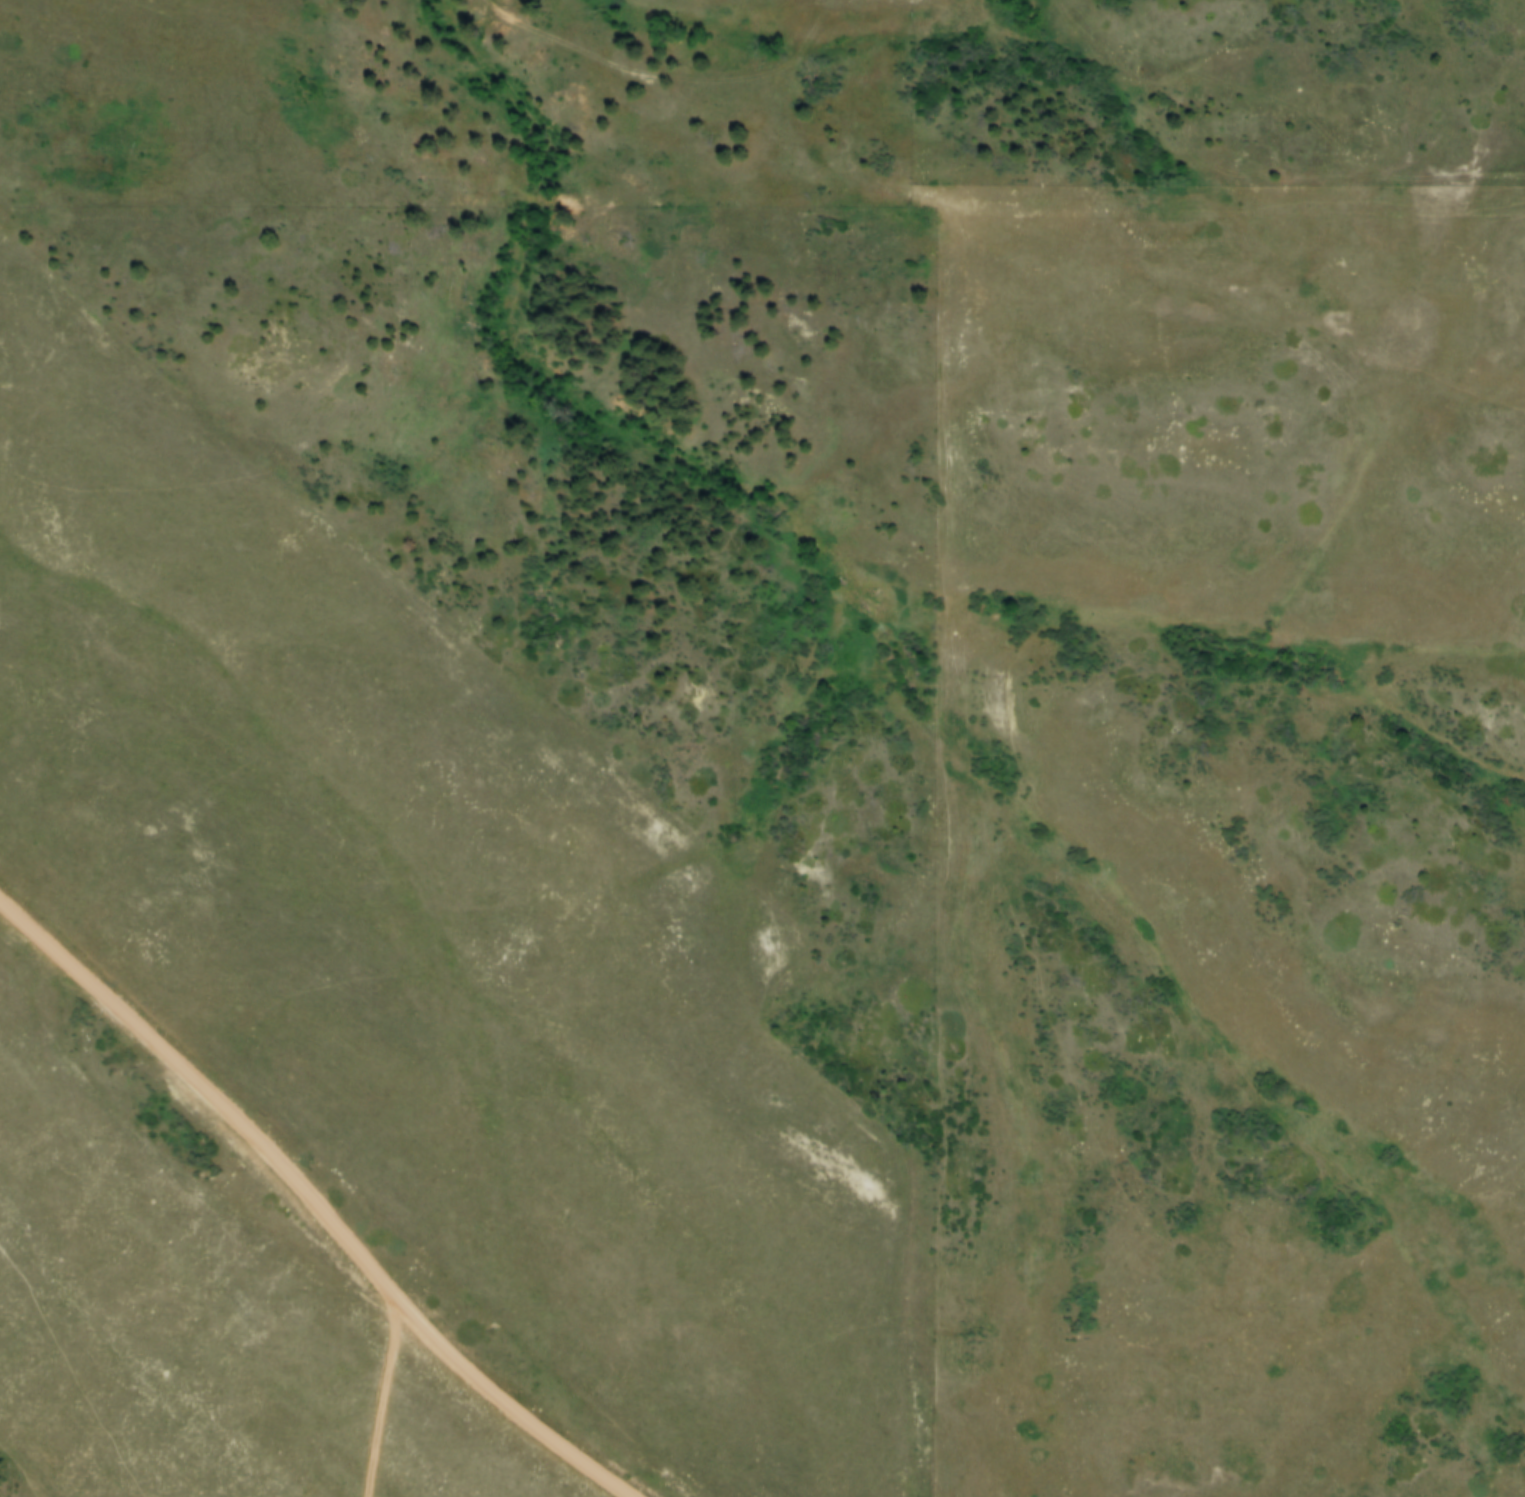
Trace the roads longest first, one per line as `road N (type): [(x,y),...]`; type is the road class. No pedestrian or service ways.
road 1 (residential): [(0,903),(269,1156),(416,1325),(496,1399),(632,1496)]

